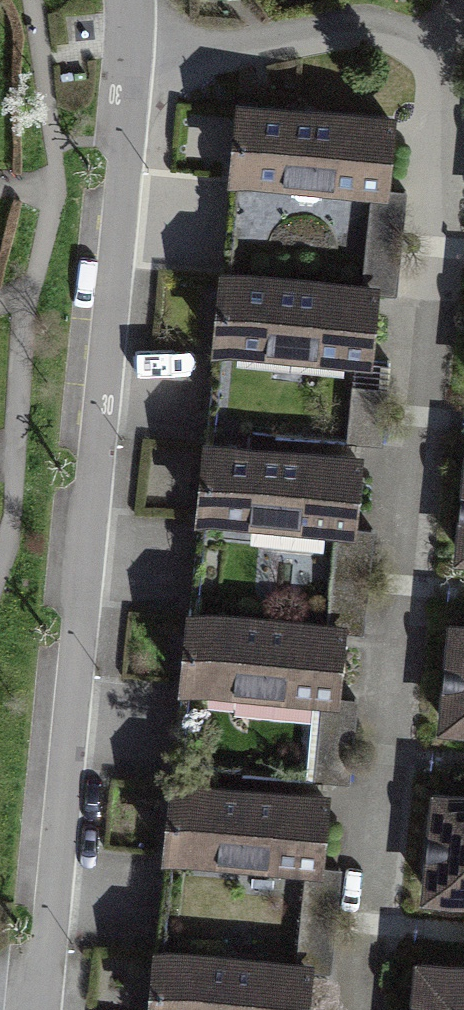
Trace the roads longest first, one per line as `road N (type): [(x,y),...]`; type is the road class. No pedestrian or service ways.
road 1 (residential): [(367,1009),(454,92),(438,48),(369,21),(239,47),(129,49)]
road 2 (residential): [(129,49),(37,1009)]

